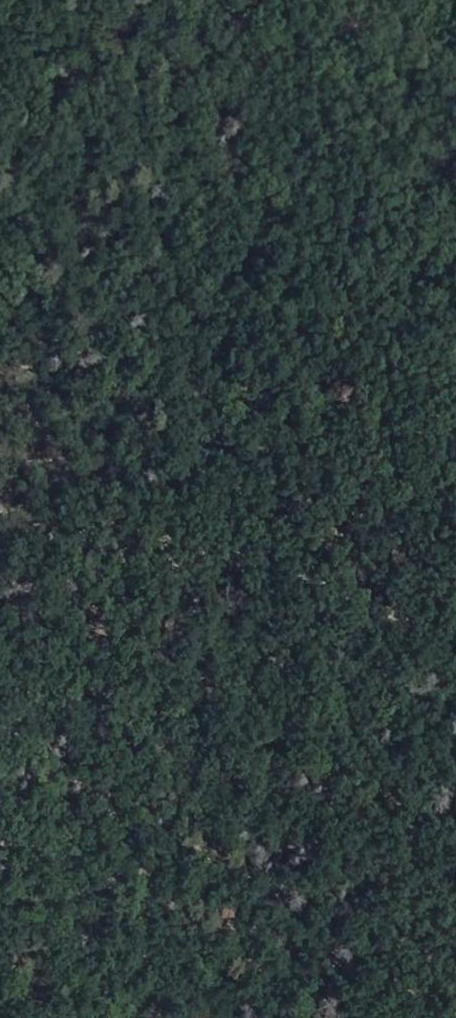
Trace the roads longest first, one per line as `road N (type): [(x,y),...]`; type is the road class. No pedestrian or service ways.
road 1 (track): [(455,629),(310,566),(94,546),(0,501)]

